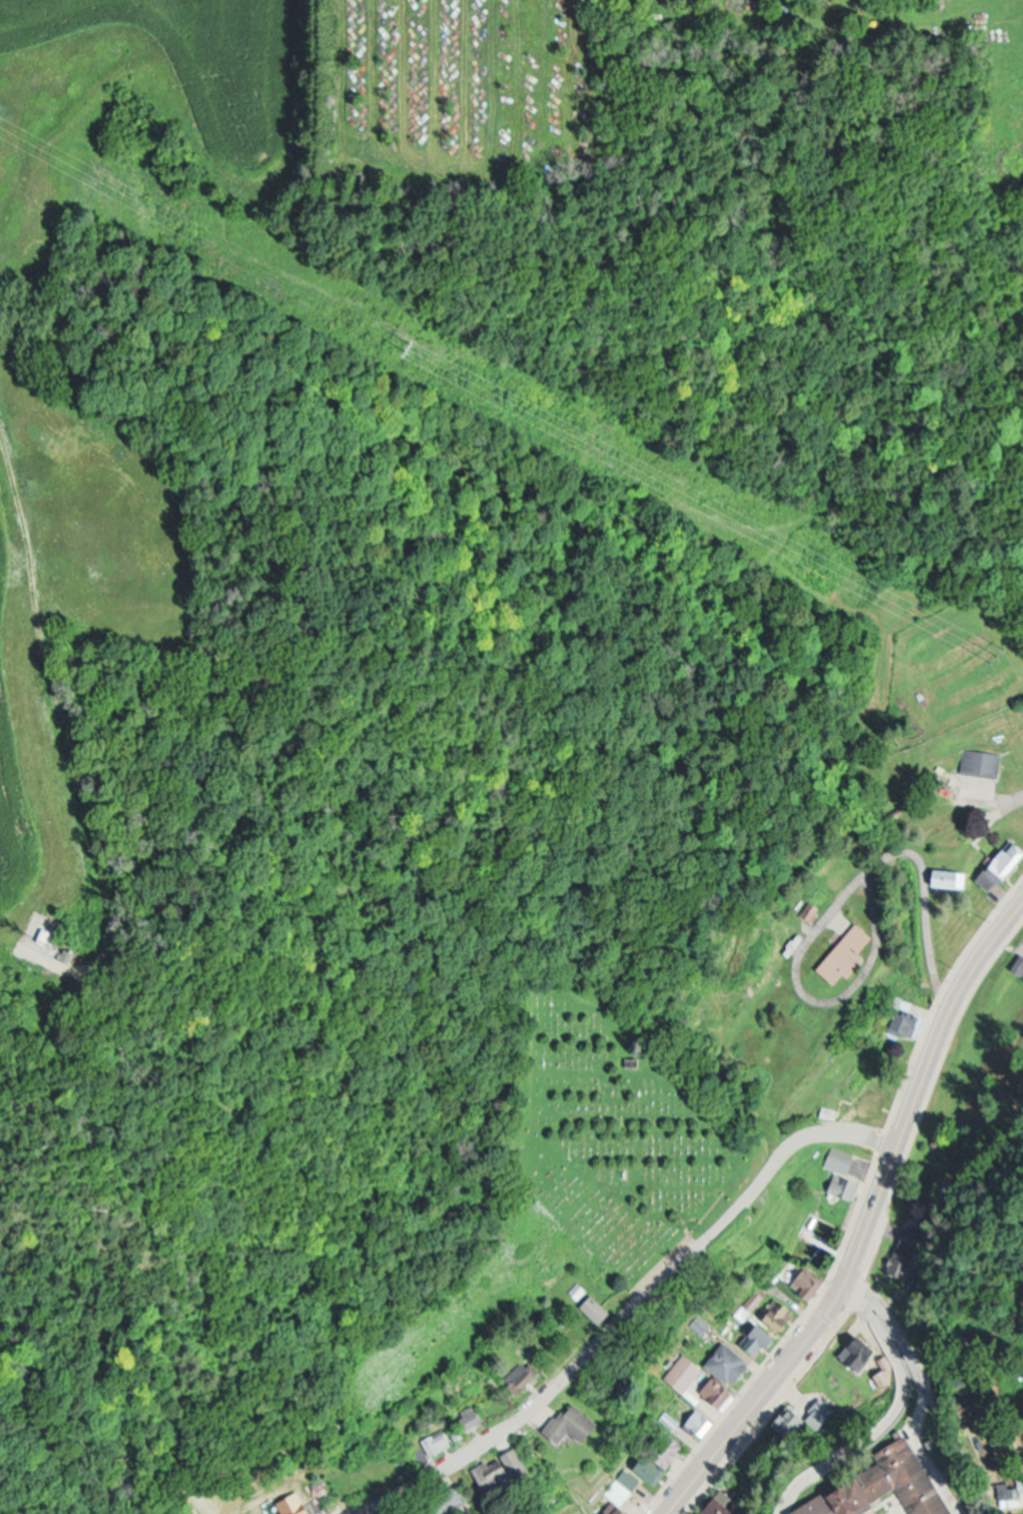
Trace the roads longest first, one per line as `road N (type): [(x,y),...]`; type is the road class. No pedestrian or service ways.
road 1 (primary): [(666,1513),(847,1282),(956,1000),(1022,904)]
road 2 (residential): [(361,1513),(507,1433),(743,1215),(793,1153),(835,1133),(899,1143)]

